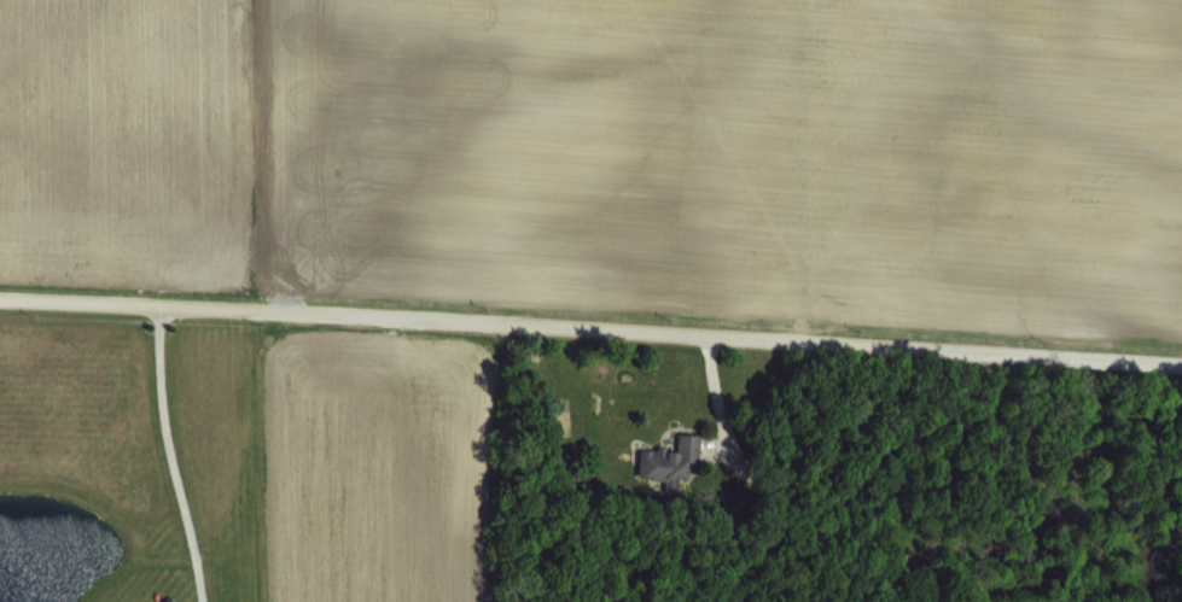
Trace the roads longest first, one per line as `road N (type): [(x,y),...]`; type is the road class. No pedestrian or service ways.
road 1 (tertiary): [(0,302),(744,333),(1181,361)]

